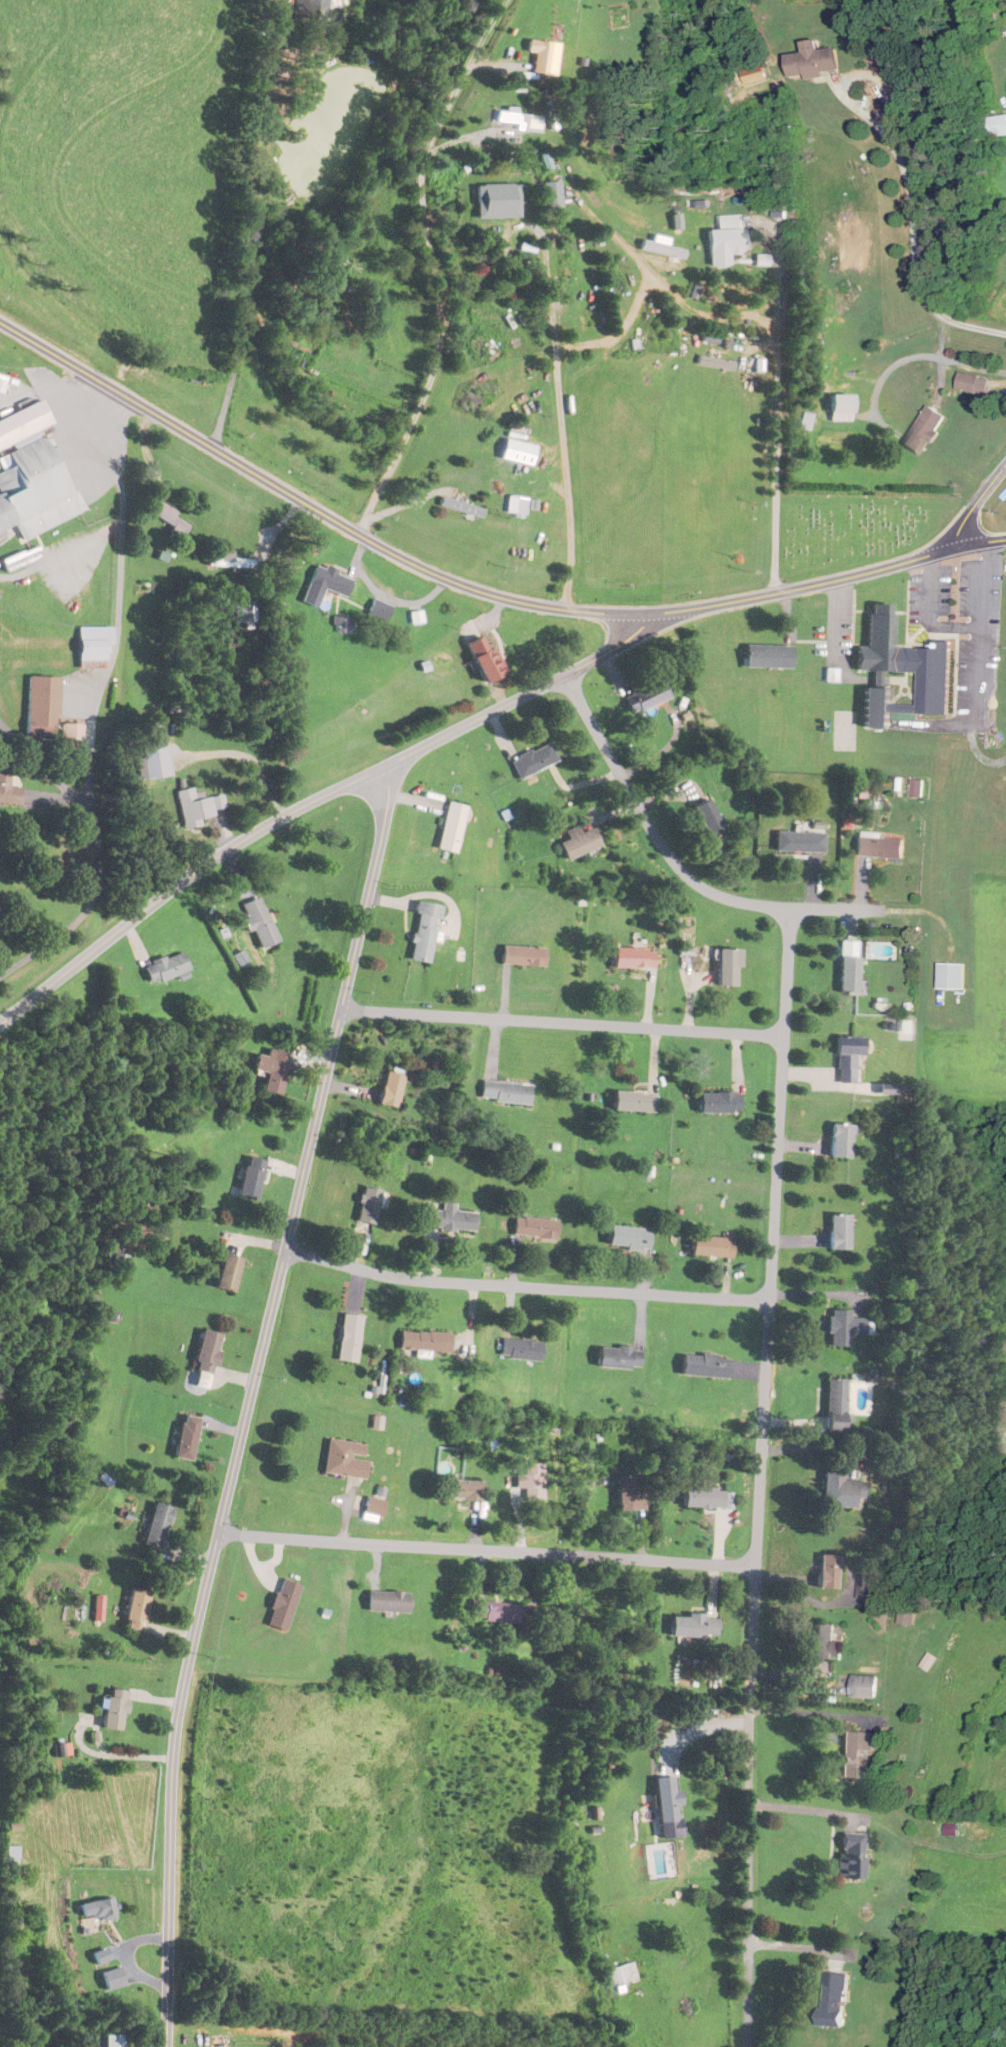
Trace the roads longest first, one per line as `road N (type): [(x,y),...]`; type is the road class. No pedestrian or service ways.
road 1 (residential): [(166,2046),(178,1713),(382,833),(389,790),(383,767)]
road 2 (residential): [(749,1710),(790,910)]
road 3 (residential): [(0,1023),(214,859),(279,818),(611,650),(641,613)]
road 4 (residential): [(641,613),(505,599),(426,570),(0,321)]
road 5 (residential): [(358,534),(406,442),(442,339),(424,156),(508,0)]
road 6 (residential): [(219,1533),(755,1567)]
road 7 (residential): [(769,1301),(432,1282),(286,1249)]
road 8 (residential): [(918,914),(790,910),(699,888),(662,850),(566,674)]
road 9 (residential): [(783,1035),(341,1008)]
road 10 (residential): [(773,594),(777,214)]
road 11 (residential): [(749,1710),(747,2046)]
road 12 (residential): [(641,613),(827,583),(956,548)]
road 13 (residential): [(563,609),(570,531),(550,324)]

